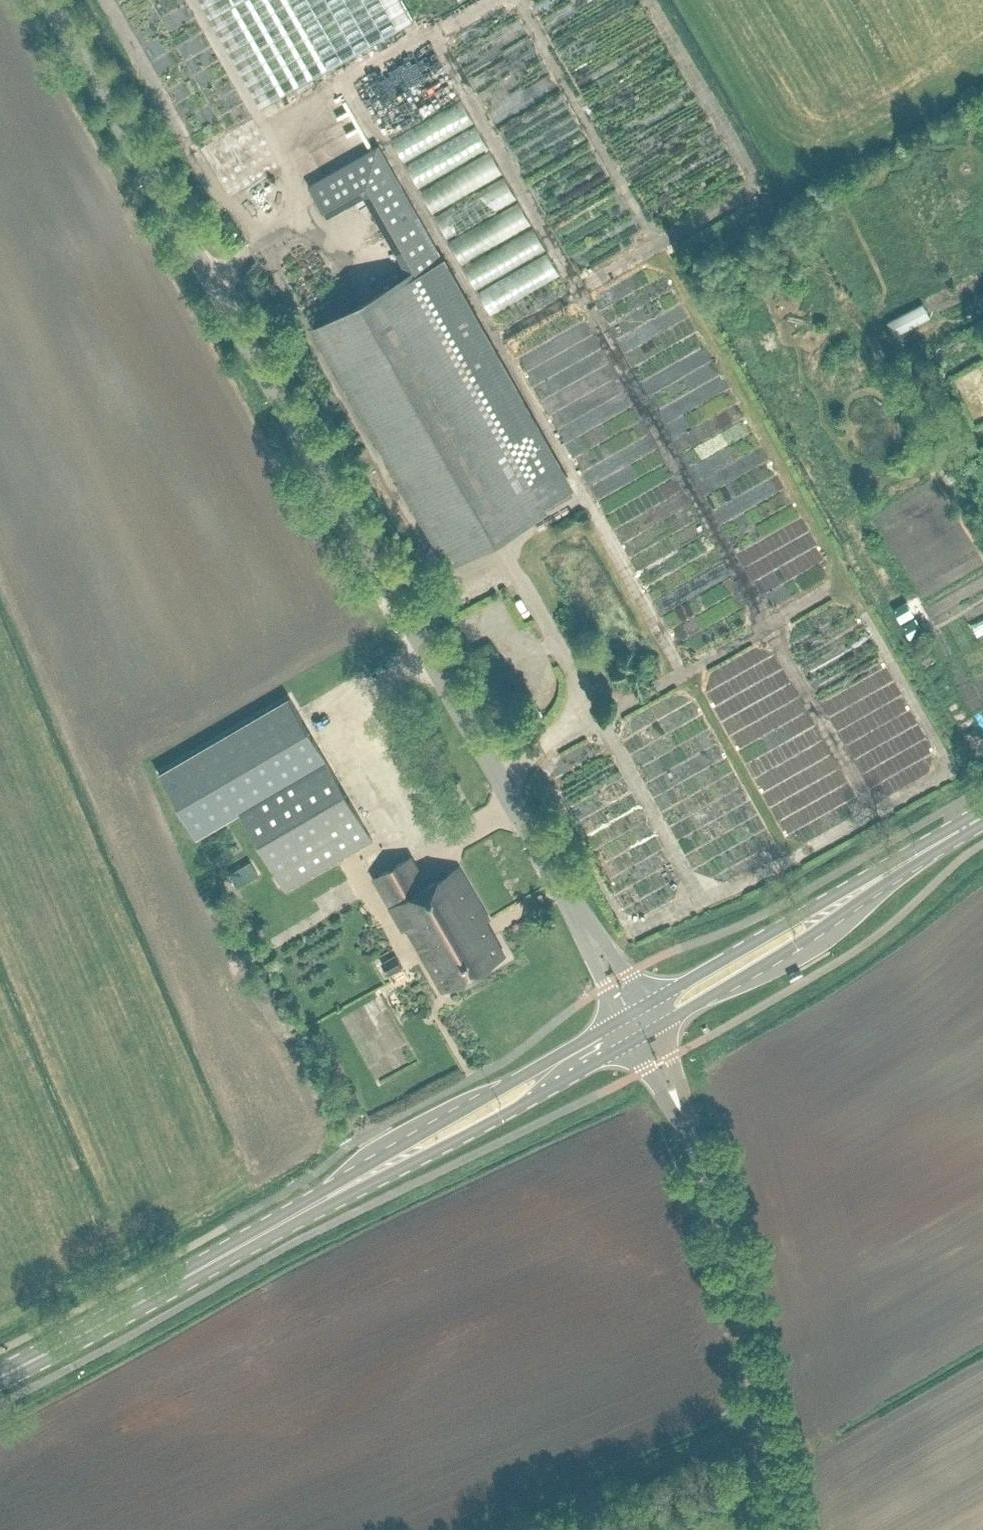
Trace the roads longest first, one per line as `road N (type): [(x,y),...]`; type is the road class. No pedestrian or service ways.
road 1 (tertiary): [(591,937),(51,0)]
road 2 (unclassified): [(779,1529),(725,1247),(682,1114)]
road 3 (primary): [(0,1375),(327,1196)]
road 4 (primary): [(619,1019),(337,1181),(327,1196)]
road 5 (primary): [(327,1196),(344,1196),(631,1041)]
road 6 (primary): [(658,1026),(808,935),(883,874)]
road 7 (primary): [(883,874),(867,875),(646,1003)]

